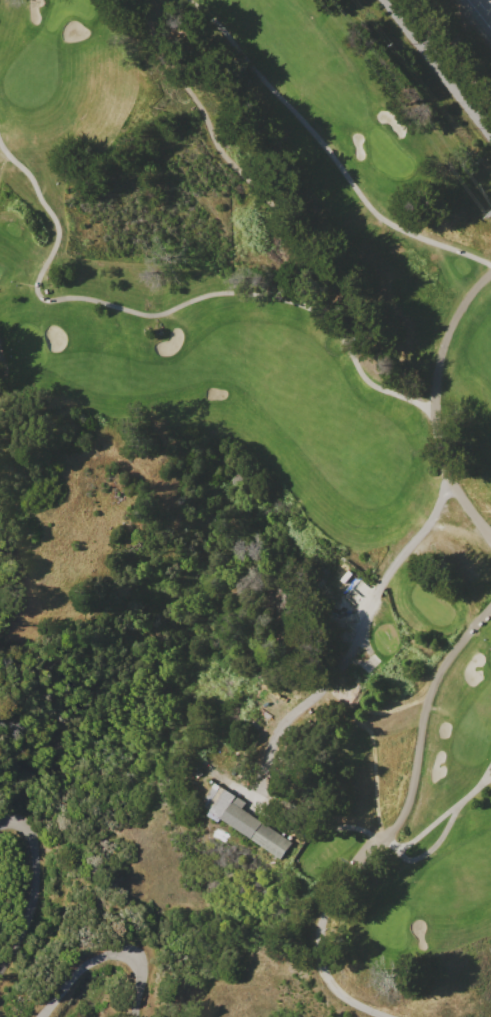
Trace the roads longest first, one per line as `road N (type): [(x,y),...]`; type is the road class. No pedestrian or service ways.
road 1 (residential): [(330,902),(403,814),(444,666),(490,607)]
road 2 (residential): [(490,535),(450,479),(435,399),(451,327),(490,274)]
road 3 (residential): [(0,822),(30,821),(43,870),(0,979)]
road 4 (residential): [(39,1016),(99,958),(119,954),(143,968),(144,1016)]
road 5 (residential): [(393,1016),(355,1003),(320,968),(320,924),(330,902)]

